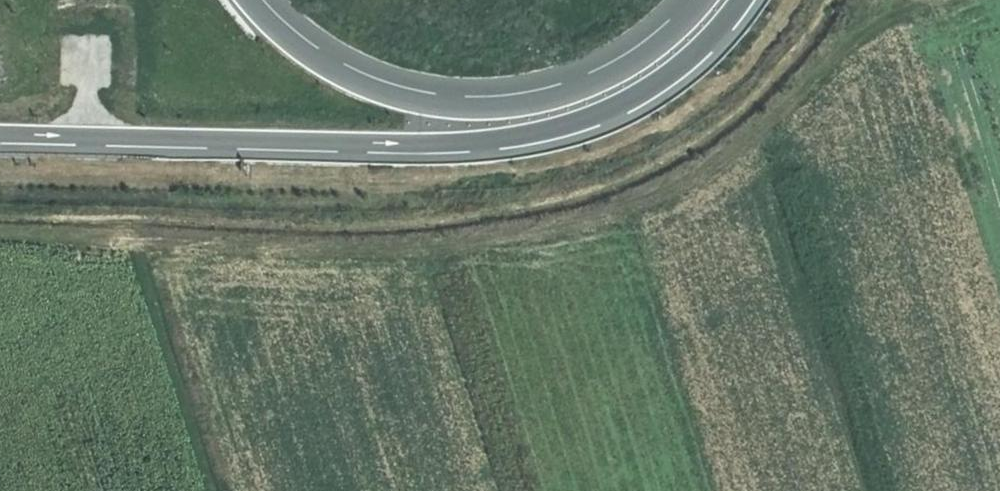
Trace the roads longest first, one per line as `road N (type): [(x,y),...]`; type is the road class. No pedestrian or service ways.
road 1 (motorway): [(0,135),(385,141),(539,125),(629,90),(674,61),(730,0)]
road 2 (motorway): [(693,0),(637,51),(580,80),(530,98),(466,103),(393,92),(323,61),(253,0)]

